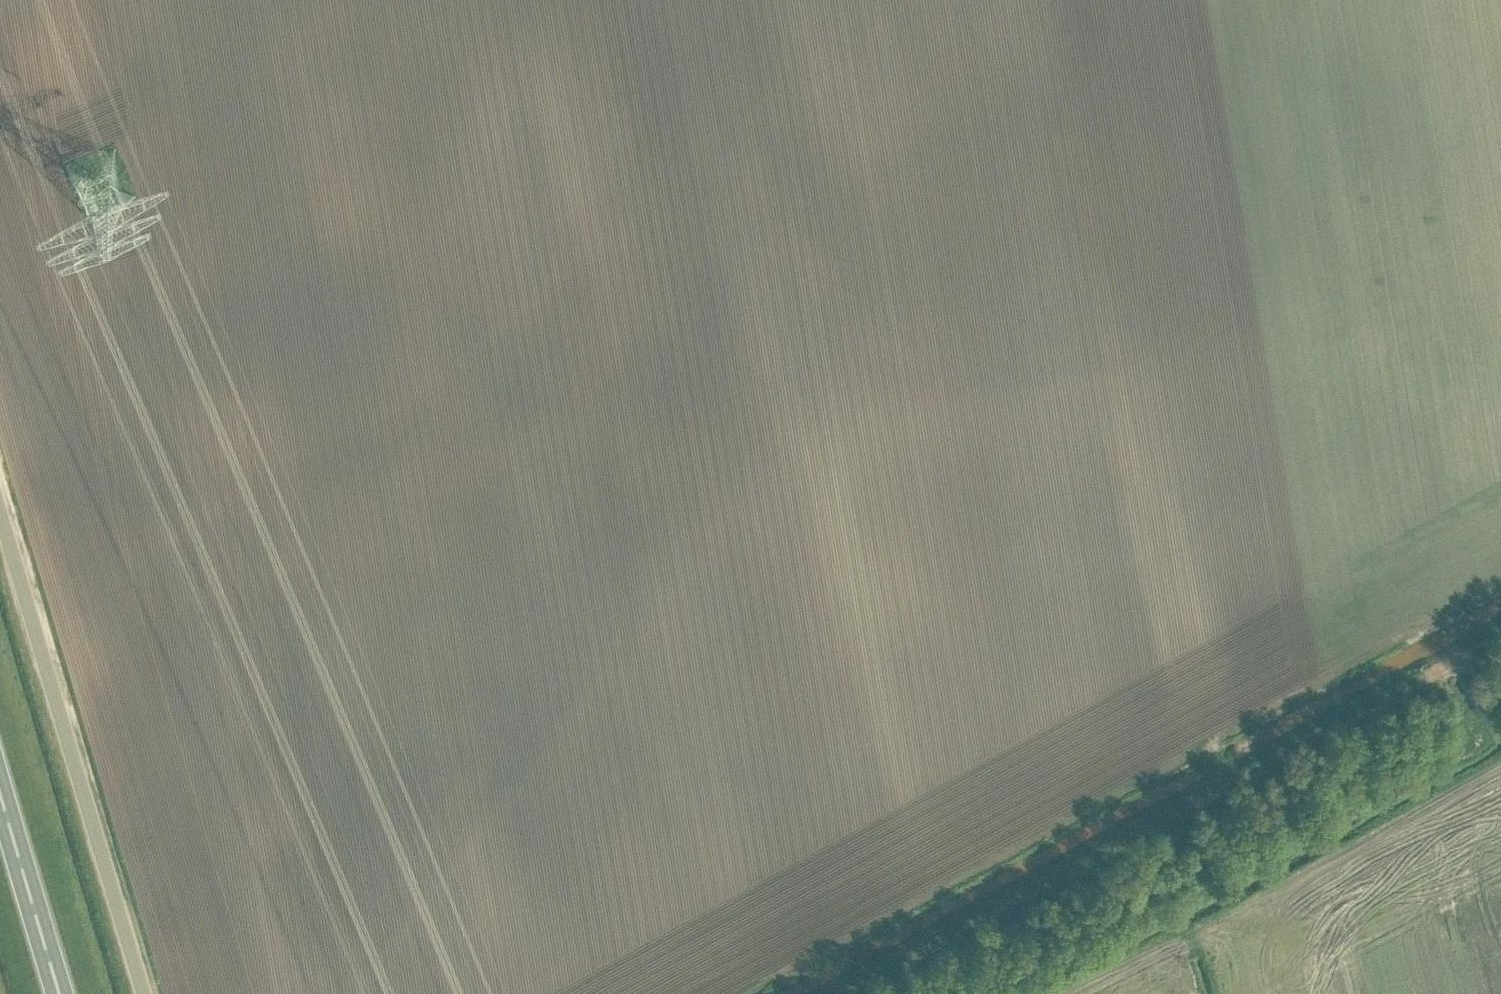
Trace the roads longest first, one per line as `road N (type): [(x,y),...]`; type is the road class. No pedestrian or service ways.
road 1 (unclassified): [(148,993),(0,506)]
road 2 (trunk): [(62,993),(0,789)]

